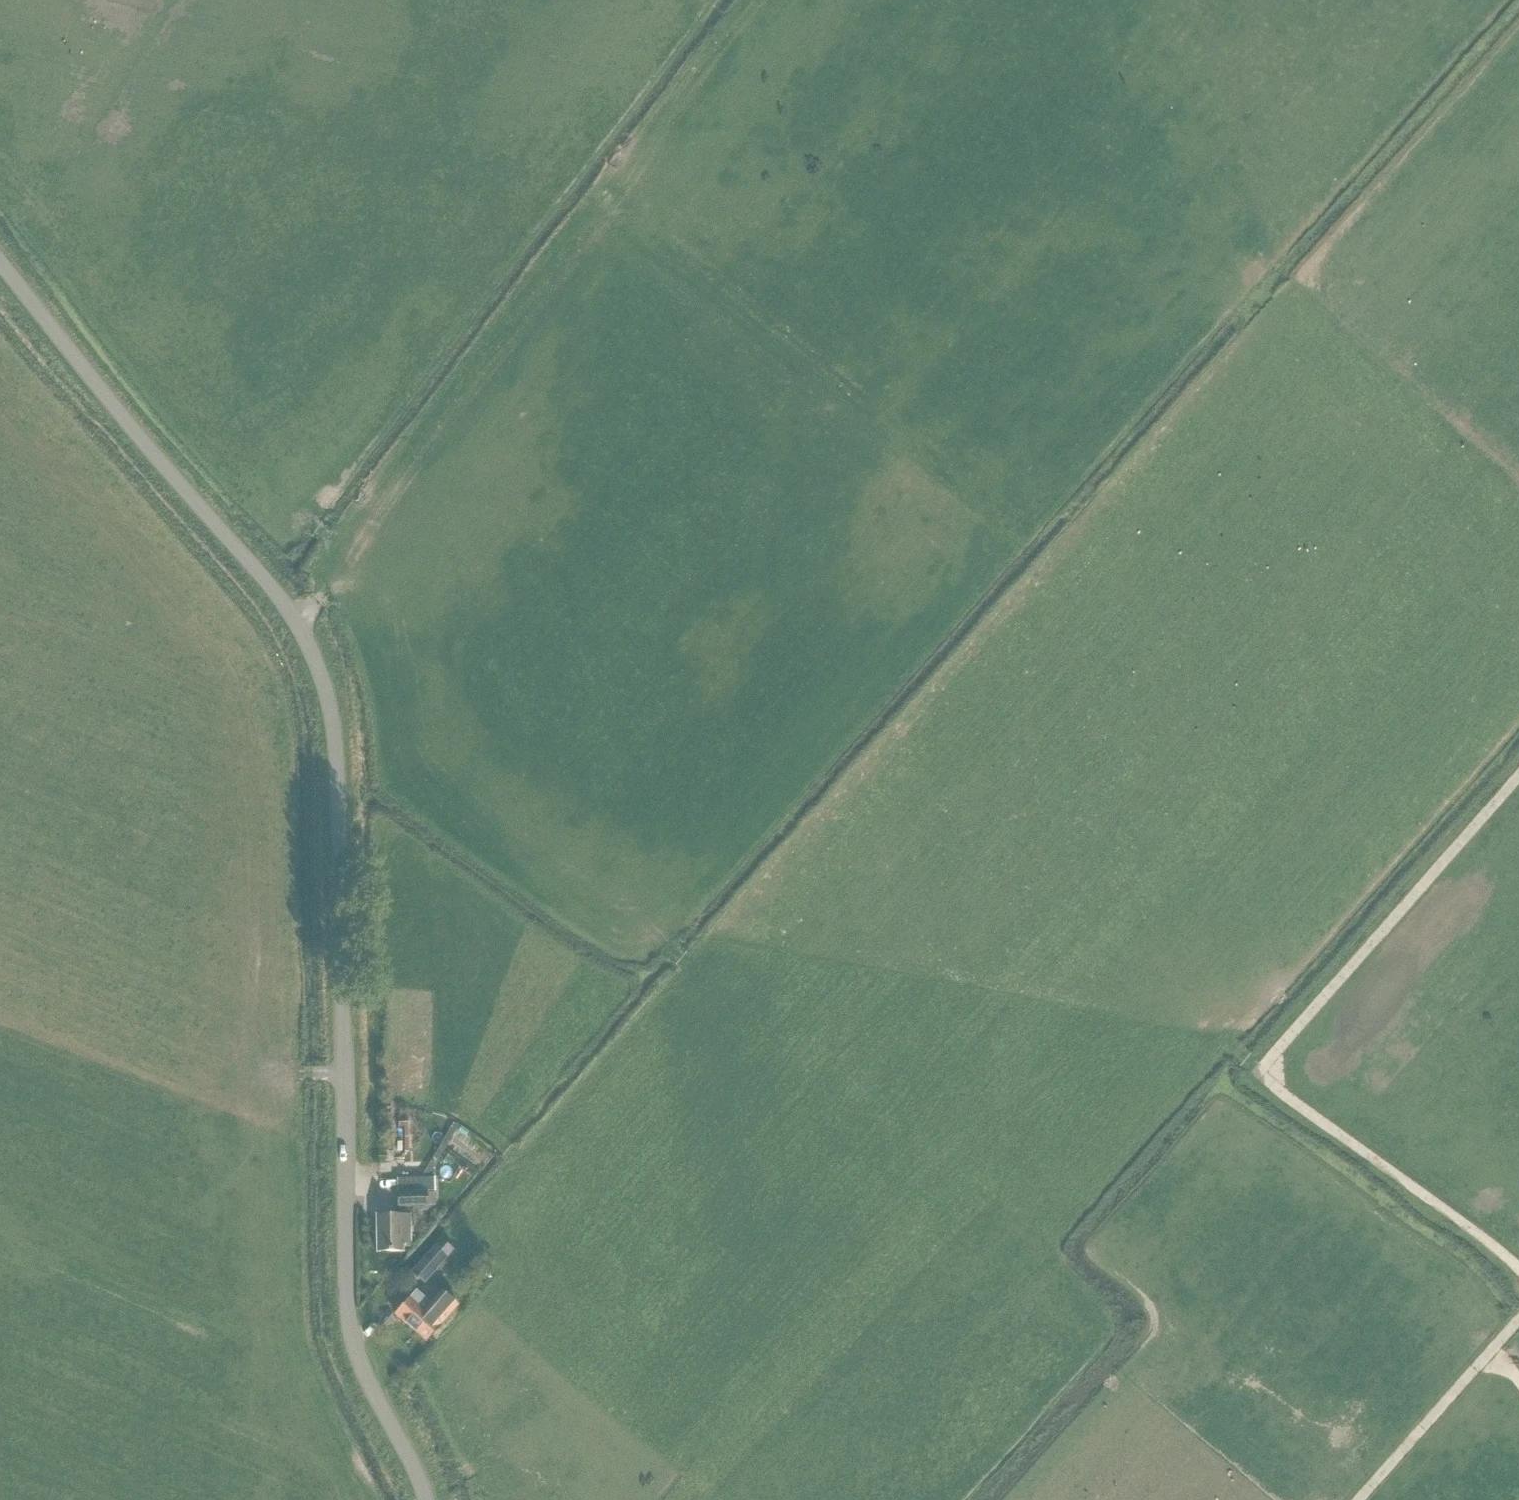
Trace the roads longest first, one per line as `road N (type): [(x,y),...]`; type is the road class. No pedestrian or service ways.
road 1 (tertiary): [(425,1499),(352,1351),(346,1318),(336,748),(320,677),(282,603),(0,262)]

